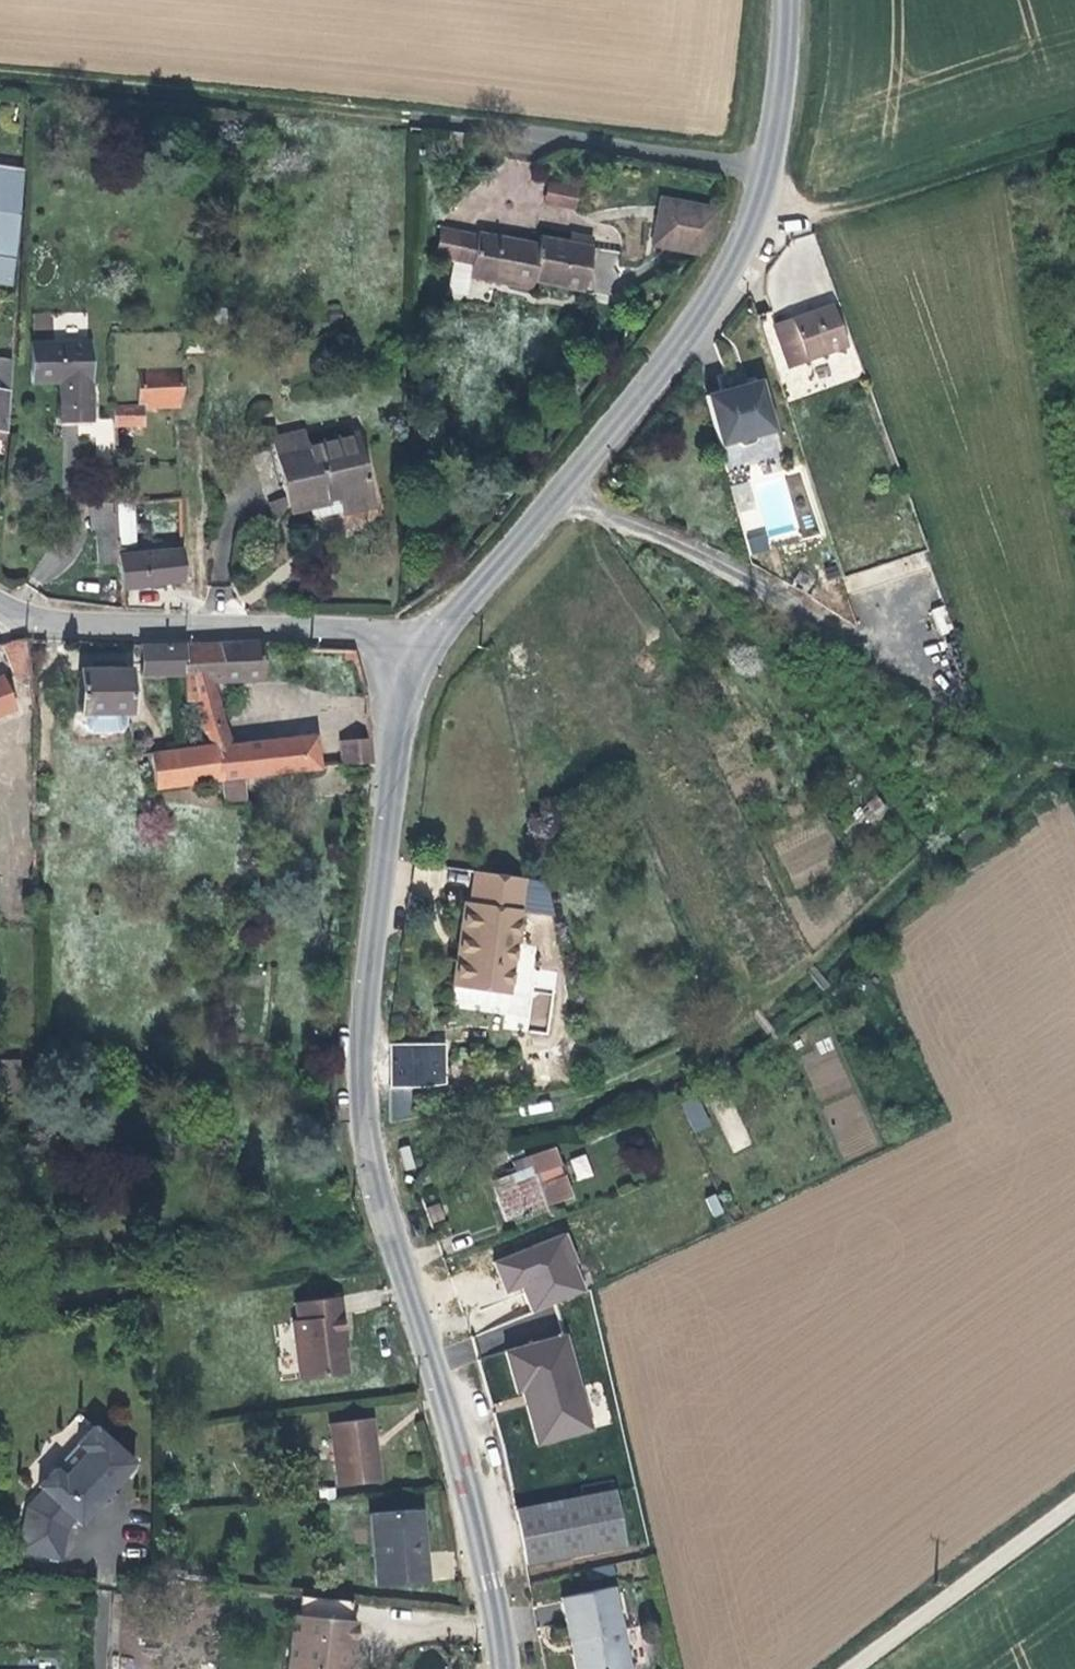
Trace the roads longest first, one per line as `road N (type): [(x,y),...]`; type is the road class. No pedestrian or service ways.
road 1 (unclassified): [(505,1668),(455,1407),(365,1122),(367,962),(428,638)]
road 2 (track): [(370,1139),(578,1094),(710,1043),(982,817),(1040,741)]
road 3 (unclassified): [(428,638),(488,580),(707,309),(757,217),(773,164),(787,0)]
road 4 (track): [(822,213),(872,254),(1006,578),(1038,626),(1042,689),(997,722)]
road 5 (track): [(0,74),(453,124)]
road 6 (residential): [(0,605),(66,623),(428,638)]
road 7 (track): [(560,491),(718,564),(866,645)]
road 8 (track): [(1074,130),(822,213),(764,194)]
road 9 (unclassified): [(1074,1505),(855,1668)]
road 10 (track): [(997,722),(866,645)]

